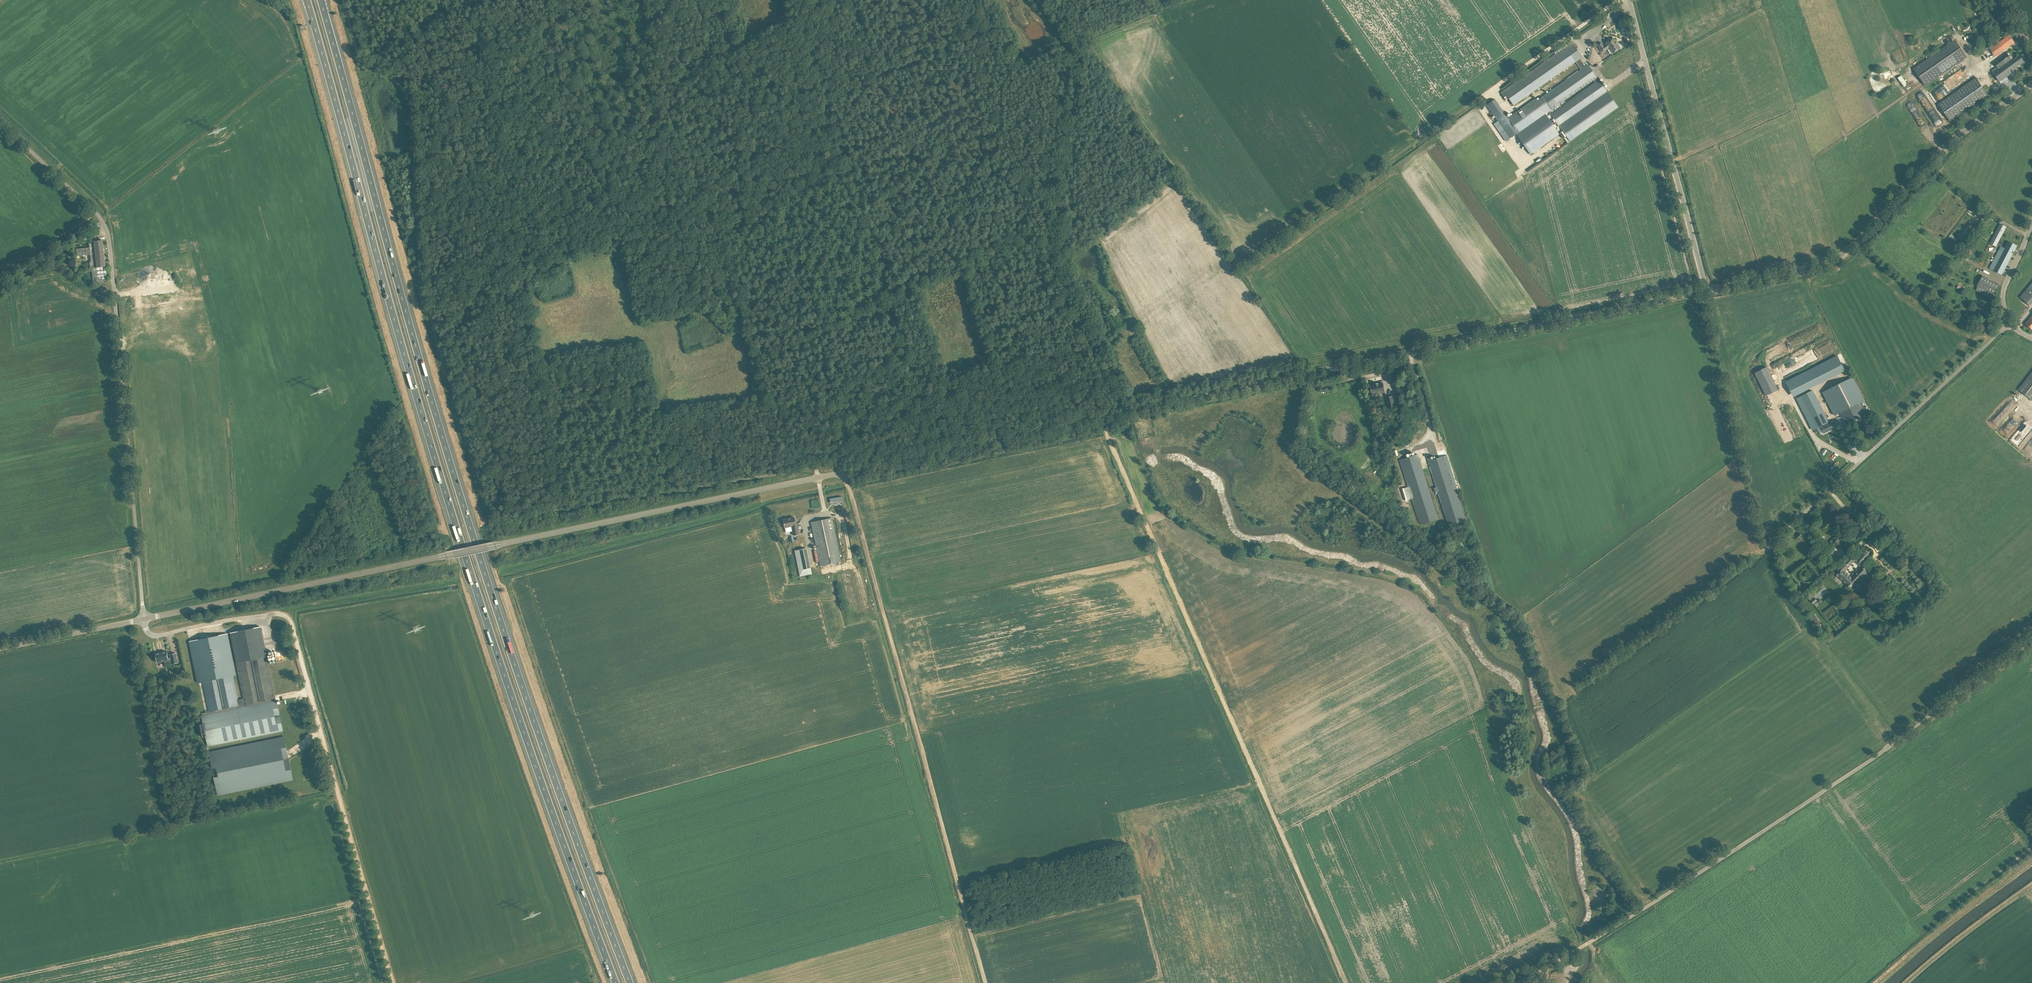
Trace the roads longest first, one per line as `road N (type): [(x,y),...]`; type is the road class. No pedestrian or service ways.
road 1 (unclassified): [(145,620),(1705,288)]
road 2 (motorway): [(631,982),(483,567),(321,0)]
road 3 (motorway): [(307,0),(471,572),(616,982)]
road 4 (track): [(344,0),(360,57),(403,89),(410,104),(423,294),(486,502),(499,517),(562,507)]
road 5 (unclassified): [(1516,982),(1872,758),(2031,638)]
road 6 (track): [(1104,416),(1346,982)]
road 7 (unclassified): [(145,620),(110,240),(96,212),(0,122)]
road 8 (track): [(985,982),(843,472)]
road 9 (track): [(1245,260),(1622,0)]
road 10 (unclassified): [(1705,288),(1834,258),(1943,146),(2031,82)]
road 11 (track): [(393,982),(296,635)]
road 12 (unclassified): [(1761,549),(2009,324)]
road 13 (unclassified): [(1705,288),(1630,0)]
road 14 (track): [(119,342),(294,329),(317,381)]
road 15 (track): [(936,453),(869,234)]
road 16 (track): [(1881,982),(2031,861)]
road 17 (unclassified): [(296,635),(285,616),(273,615),(160,637),(149,635),(145,620)]
road 18 (track): [(1905,982),(2031,884)]
road 19 (unclassified): [(0,649),(145,620)]
road 20 (track): [(101,221),(209,137)]

